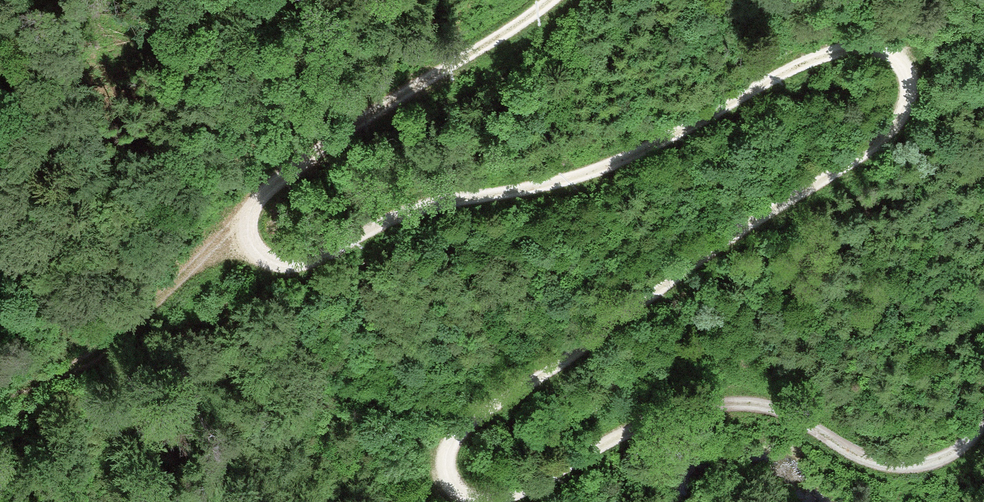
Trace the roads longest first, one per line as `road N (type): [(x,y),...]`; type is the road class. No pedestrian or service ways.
road 1 (track): [(483,501),(455,488),(445,464),(455,432),(884,140),(912,93),(914,70),(904,52),(879,46),(831,52),(642,152),(554,185),(403,216),(308,261),(260,258),(241,241),(263,194),(305,160),(553,0)]
road 2 (track): [(983,418),(958,451),(907,468),(850,454),(781,410),(702,406),(636,428),(537,486),(492,501)]
road 3 (track): [(241,241),(214,250),(108,350),(58,378),(0,393)]

